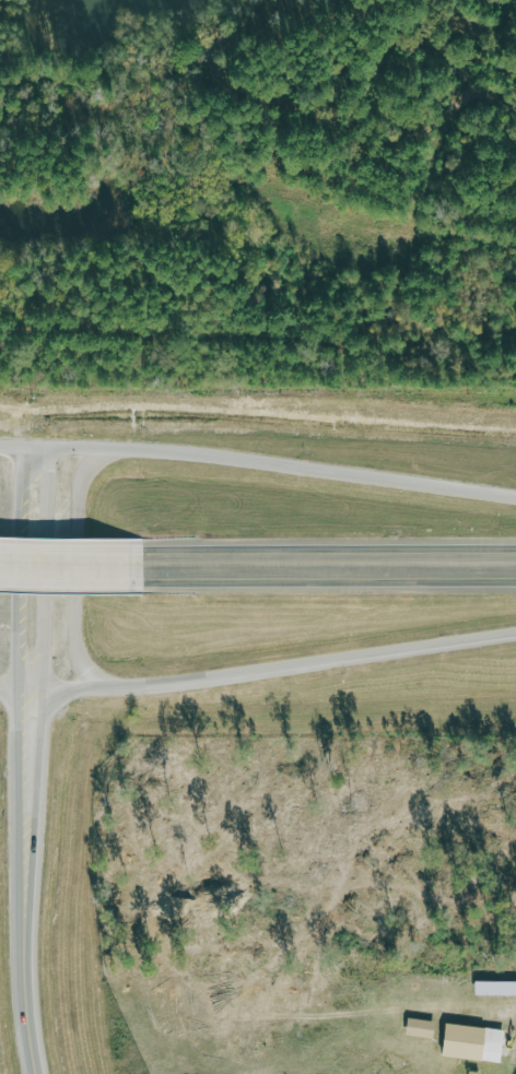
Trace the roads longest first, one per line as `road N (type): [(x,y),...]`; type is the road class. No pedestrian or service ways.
road 1 (primary): [(515,497),(159,449),(0,449)]
road 2 (primary): [(33,695),(179,684),(515,634)]
road 3 (primary): [(515,565),(131,567)]
road 4 (trunk): [(33,695),(22,980),(36,1073)]
road 5 (primary): [(109,450),(79,486),(80,654),(106,691)]
road 6 (trunk): [(33,695),(51,665),(58,500),(40,451)]
road 7 (trunk): [(40,451),(26,500),(22,660),(33,695)]
road 8 (primary): [(131,567),(0,564)]

